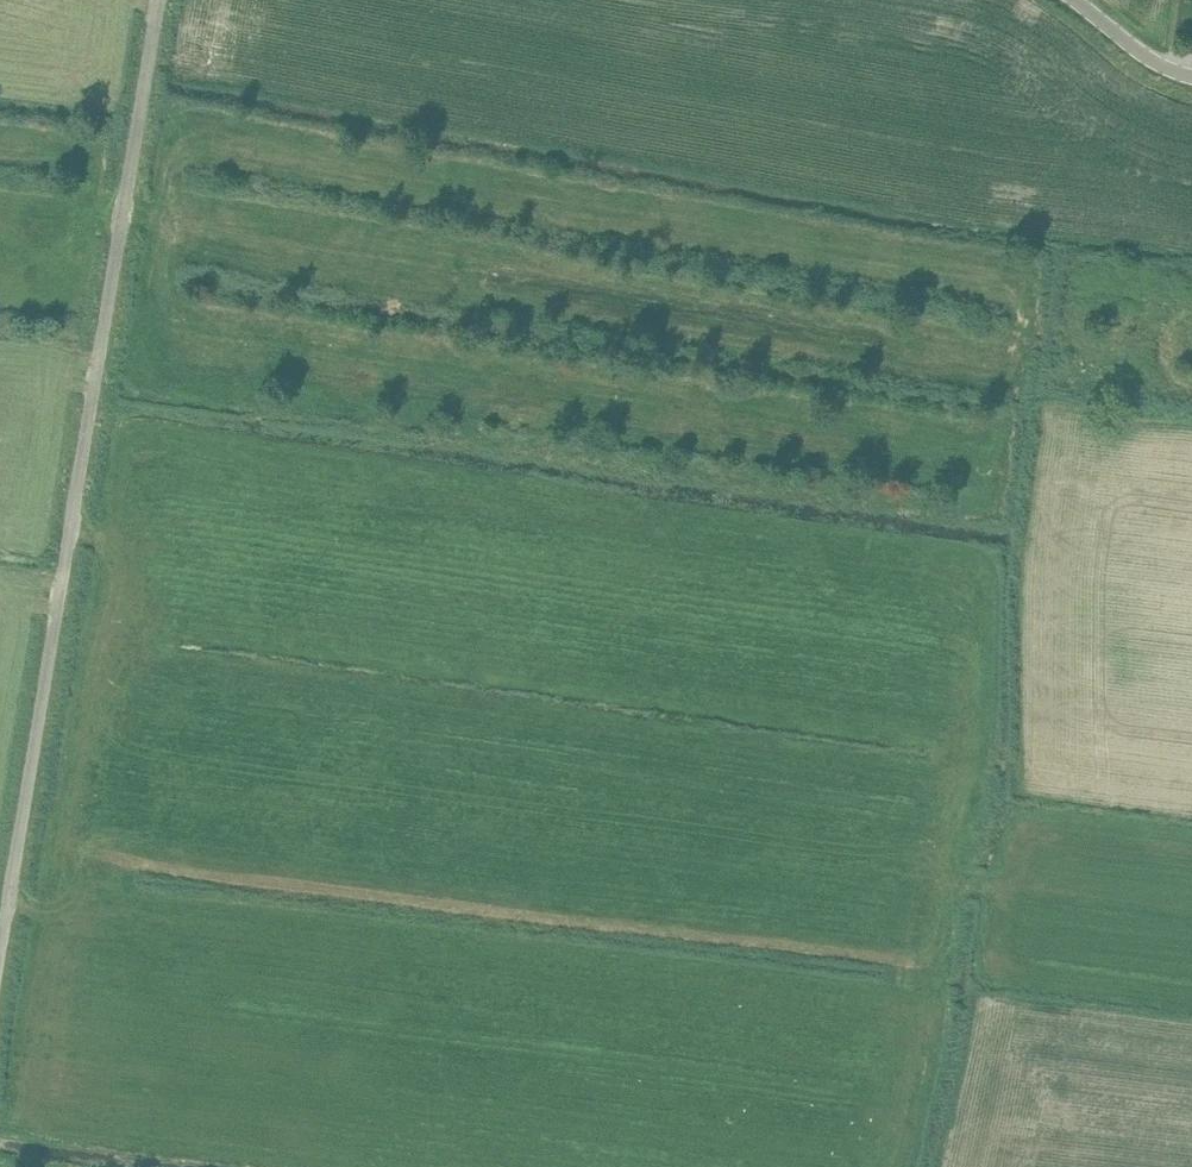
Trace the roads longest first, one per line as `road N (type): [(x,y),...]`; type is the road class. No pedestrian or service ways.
road 1 (unclassified): [(0,945),(156,0)]
road 2 (unclassified): [(1191,74),(1154,60),(1071,0)]

